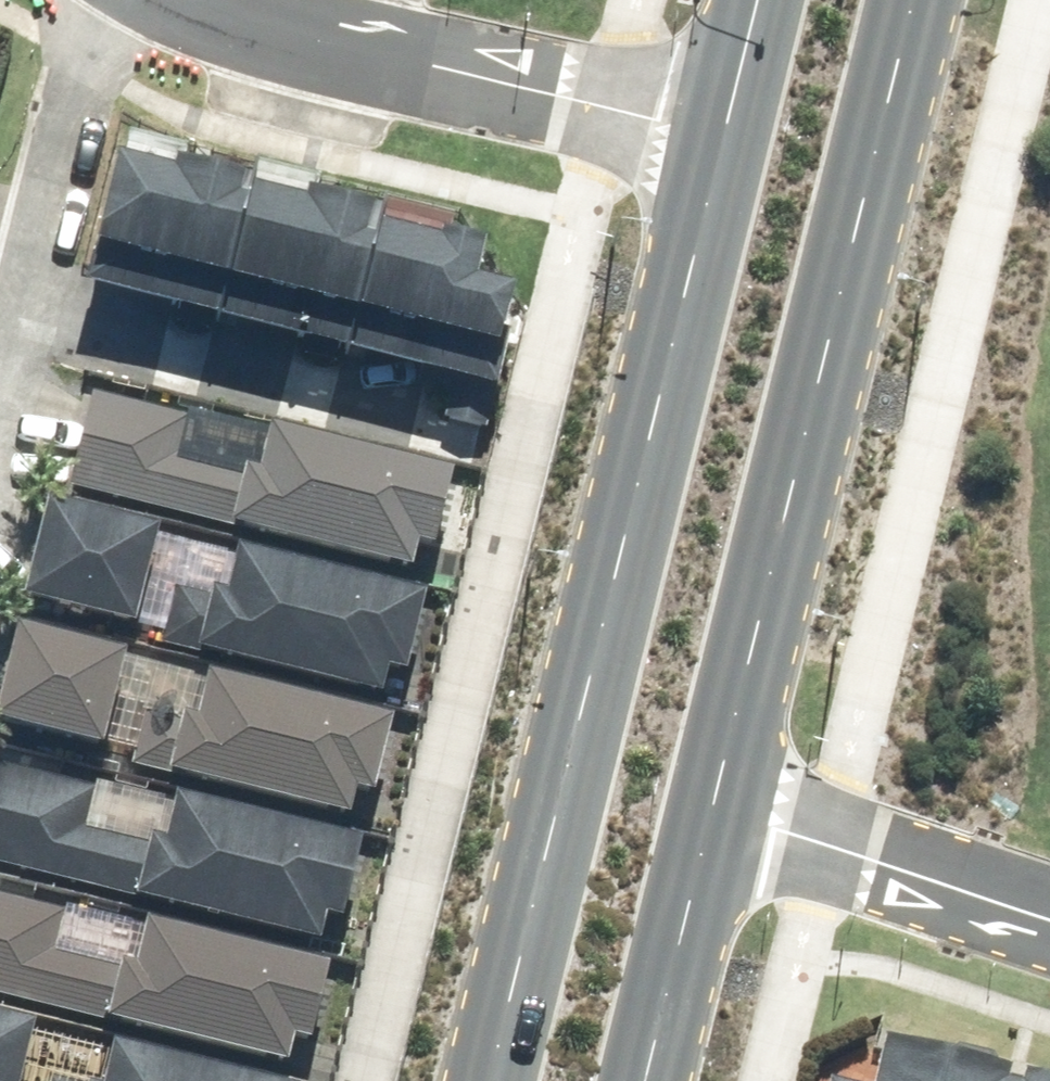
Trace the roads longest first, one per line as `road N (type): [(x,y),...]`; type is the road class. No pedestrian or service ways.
road 1 (secondary): [(496,1080),(708,213)]
road 2 (secondary): [(929,0),(754,785)]
road 3 (residential): [(0,409),(103,0)]
road 4 (residential): [(193,0),(232,20),(506,86)]
road 5 (residential): [(506,86),(656,91),(761,28)]
road 6 (residential): [(708,213),(637,158),(506,86)]
road 7 (residential): [(851,875),(1049,941)]
road 8 (secondary): [(708,213),(761,28)]
road 9 (secondary): [(723,908),(680,1080)]
road 10 (residential): [(754,785),(851,875)]
road 11 (residential): [(851,875),(723,908)]
road 12 (secondary): [(754,785),(723,908)]

